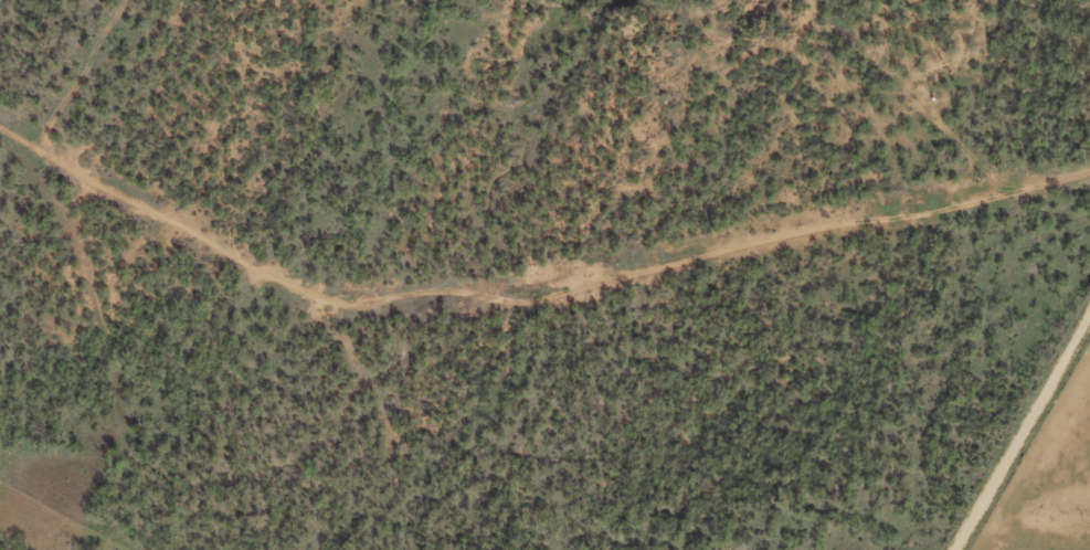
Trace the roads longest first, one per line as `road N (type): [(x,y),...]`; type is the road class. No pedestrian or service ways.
road 1 (track): [(651,549),(453,383),(116,183),(0,127)]
road 2 (residential): [(961,549),(1089,313)]

